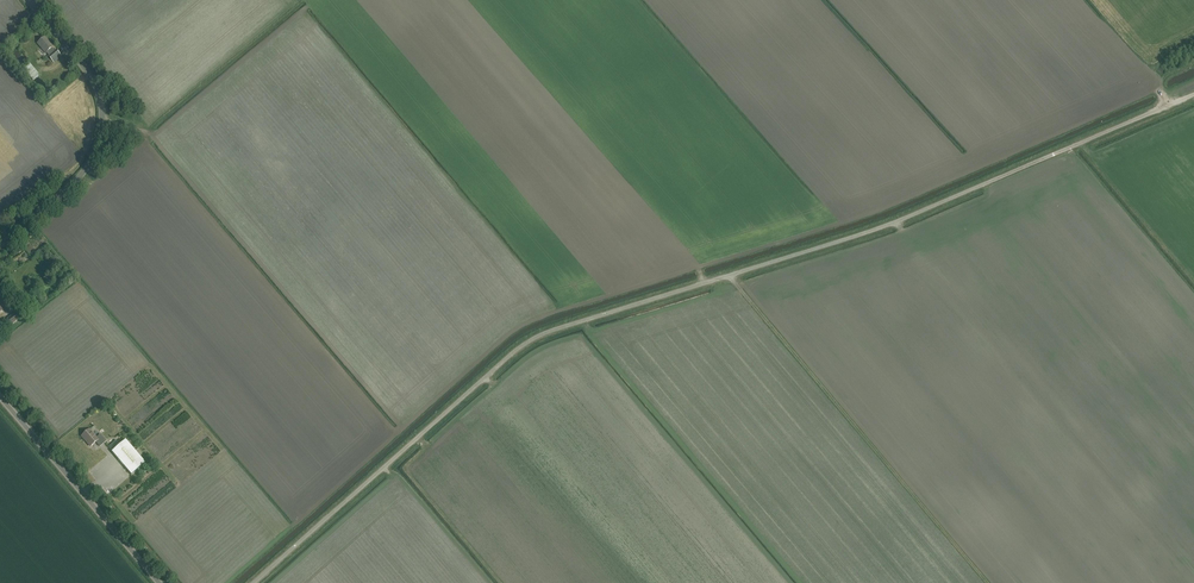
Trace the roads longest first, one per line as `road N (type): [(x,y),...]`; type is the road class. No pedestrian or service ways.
road 1 (unclassified): [(254,582),(534,339),(876,229),(1193,94)]
road 2 (track): [(987,582),(728,276)]
road 3 (unclassified): [(0,244),(80,177),(102,126),(88,72),(28,0)]
road 4 (unclassified): [(159,582),(0,396)]

